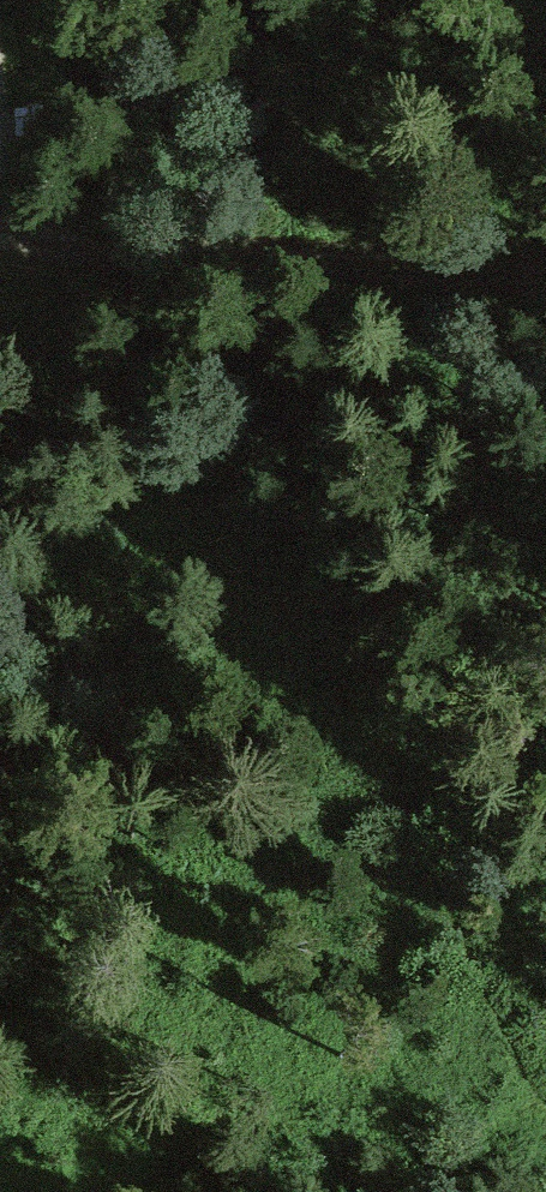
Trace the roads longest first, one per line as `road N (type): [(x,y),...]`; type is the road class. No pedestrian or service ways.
road 1 (track): [(0,219),(121,419),(300,630),(371,733),(414,822),(440,923),(545,1090)]
road 2 (track): [(0,214),(179,262),(545,282)]
road 3 (track): [(0,1129),(73,1123),(366,1138),(545,1134)]

